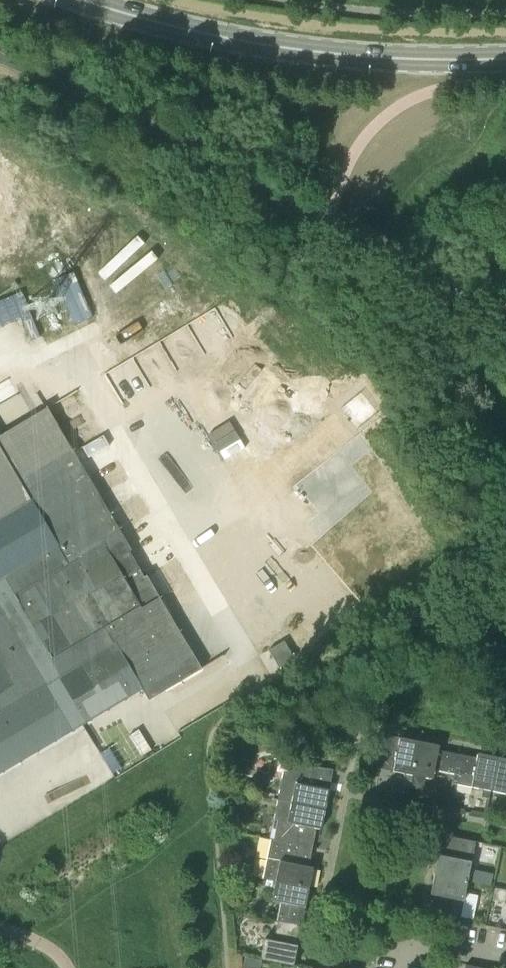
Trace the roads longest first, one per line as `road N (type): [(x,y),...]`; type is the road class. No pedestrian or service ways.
road 1 (tertiary): [(505,59),(310,53),(82,0)]
road 2 (residential): [(396,967),(401,940),(505,961)]

